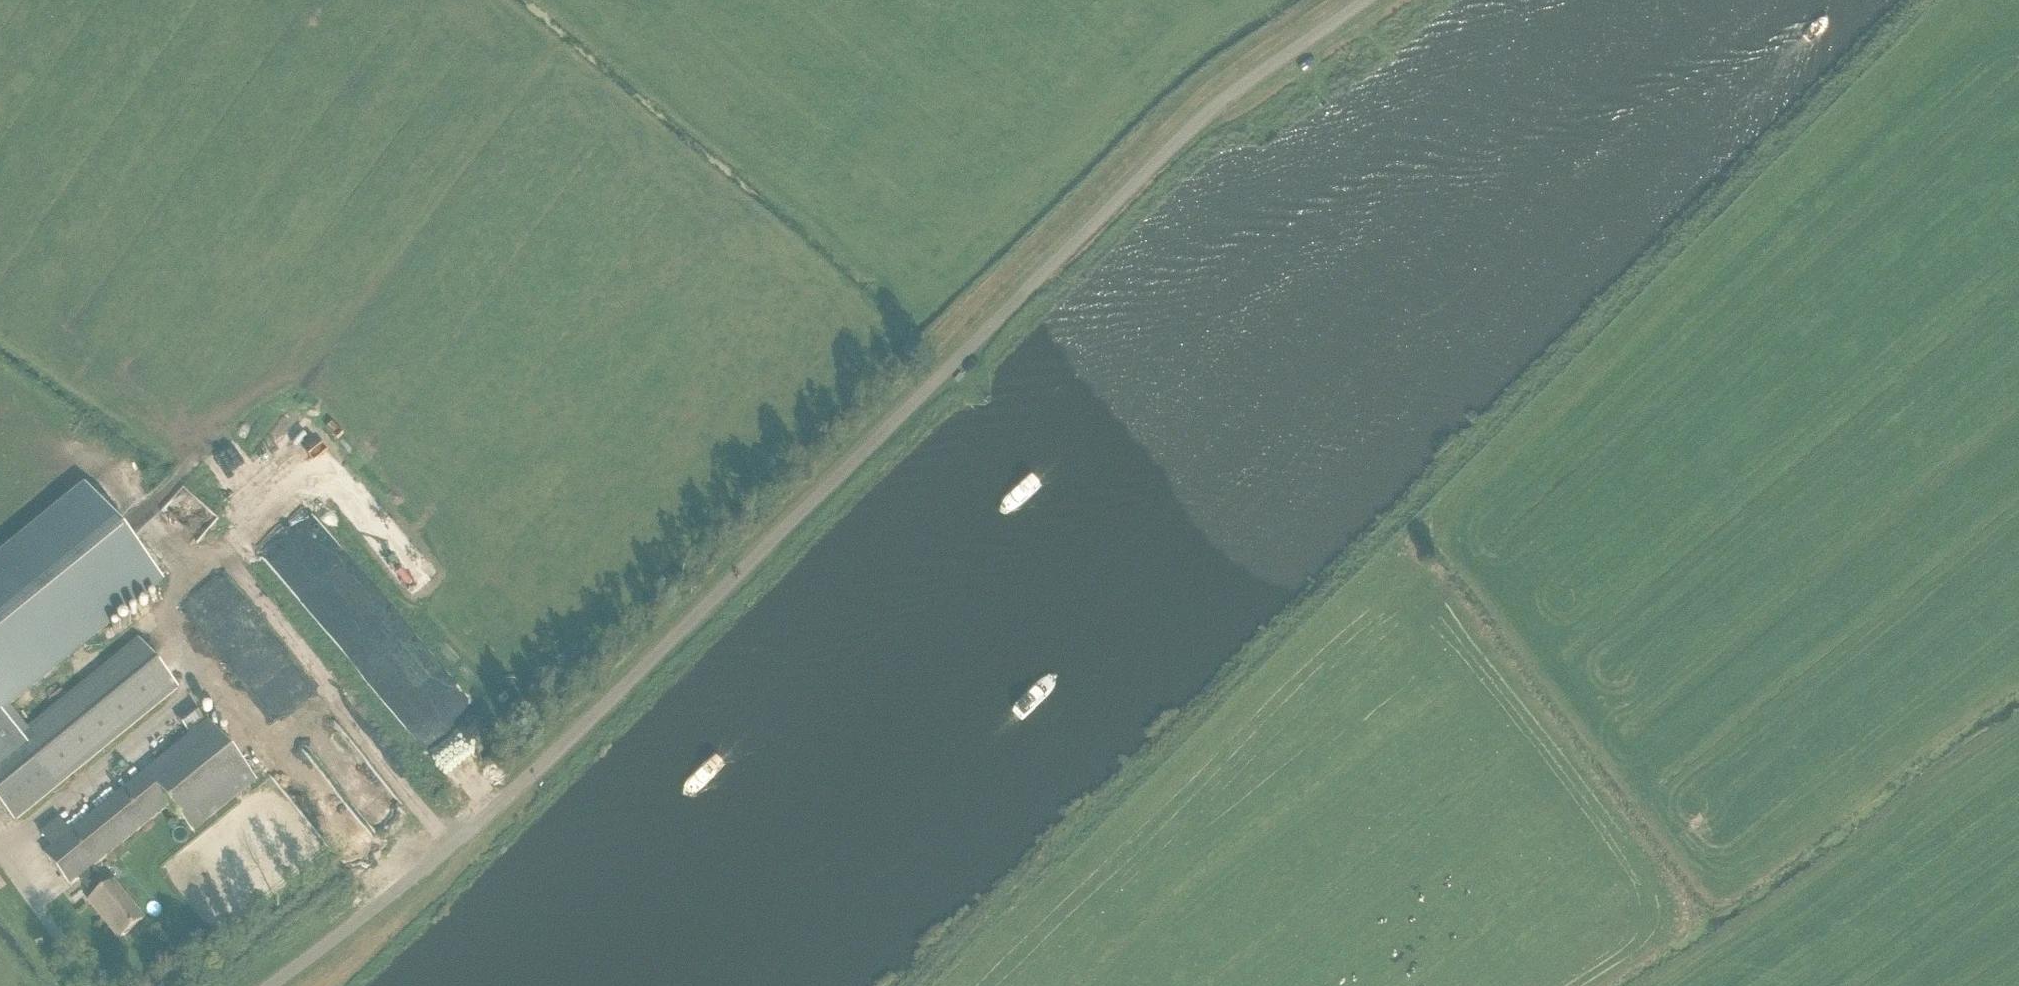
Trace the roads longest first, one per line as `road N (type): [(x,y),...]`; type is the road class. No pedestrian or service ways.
road 1 (unclassified): [(273,985),(511,794),(1181,137),(1363,0)]

